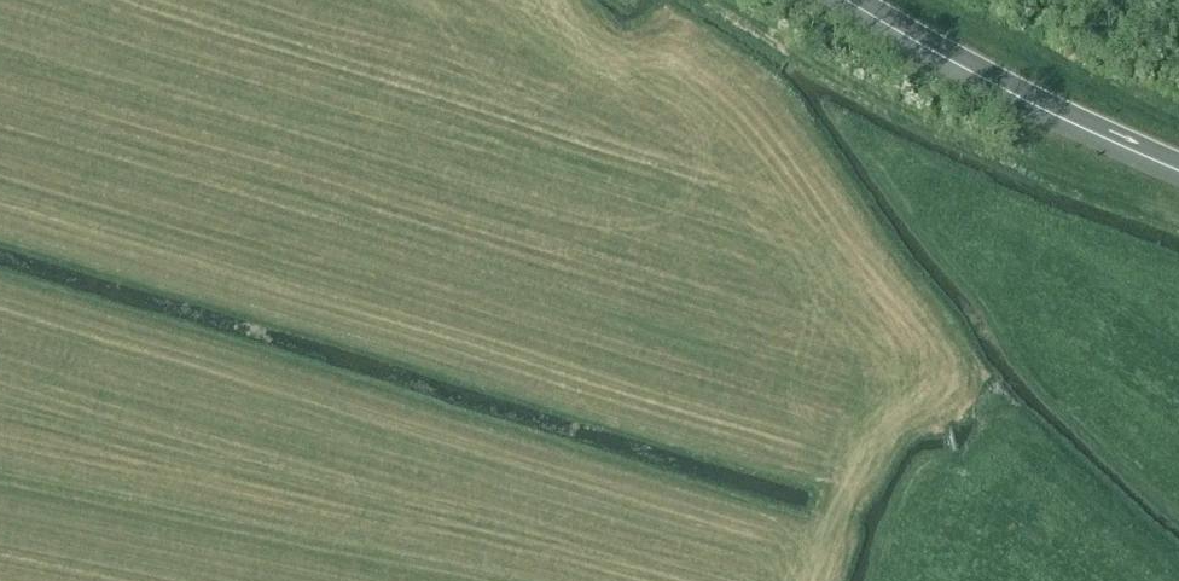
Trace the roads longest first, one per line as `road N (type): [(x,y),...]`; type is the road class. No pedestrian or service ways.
road 1 (motorway): [(865,0),(967,60),(1178,162)]

